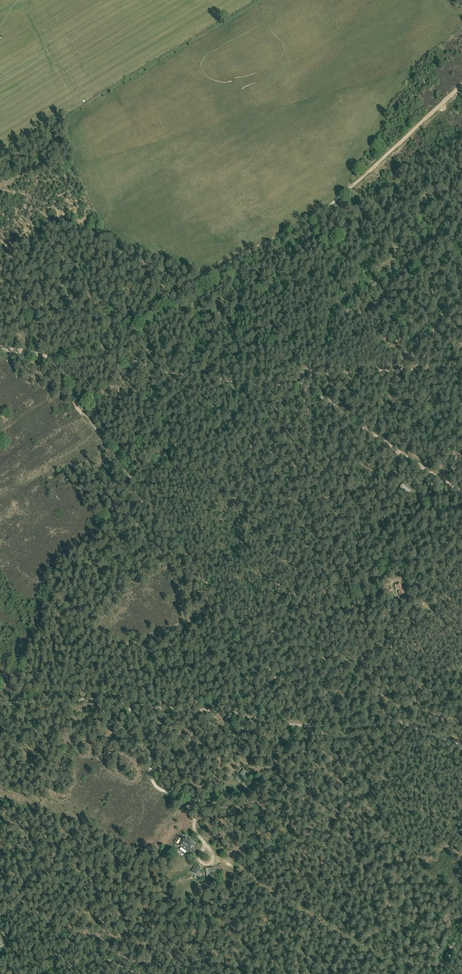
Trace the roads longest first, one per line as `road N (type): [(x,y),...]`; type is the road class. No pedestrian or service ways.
road 1 (track): [(52,361),(310,225),(461,83)]
road 2 (track): [(52,361),(63,370),(119,363),(297,386),(461,496)]
road 3 (track): [(141,705),(290,726),(374,714),(461,747)]
road 4 (track): [(0,157),(266,0)]
road 5 (track): [(461,360),(423,370),(302,372),(297,386)]
road 6 (track): [(374,714),(394,663),(461,567)]
road 7 (track): [(203,844),(188,799),(151,784),(147,741),(131,705)]
road 8 (track): [(0,905),(144,973)]
road 9 (track): [(141,705),(0,703)]

